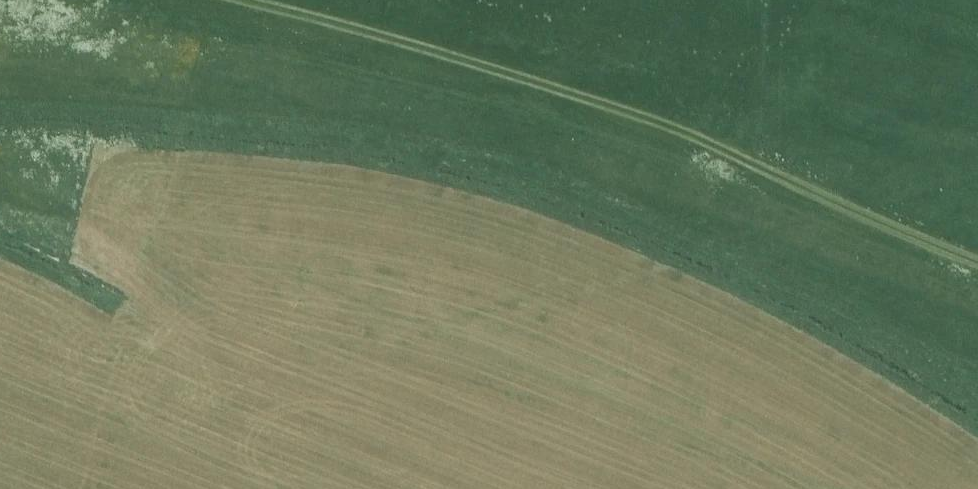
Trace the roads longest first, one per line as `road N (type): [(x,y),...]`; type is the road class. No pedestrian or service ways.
road 1 (track): [(0,126),(86,126),(308,149),(500,190),(746,288),(977,426)]
road 2 (track): [(977,261),(723,149),(186,0)]

